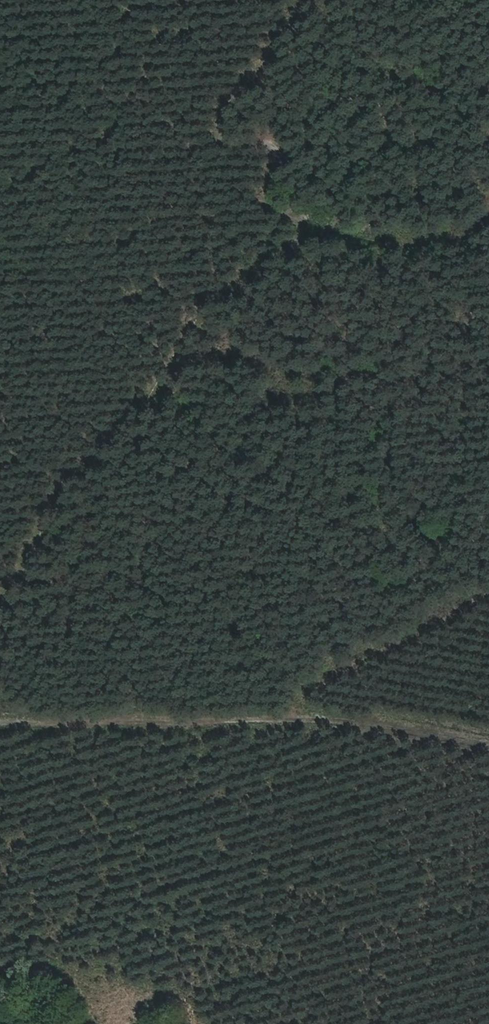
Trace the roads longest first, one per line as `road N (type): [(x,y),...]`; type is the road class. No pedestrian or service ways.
road 1 (track): [(0,412),(313,0)]
road 2 (track): [(488,747),(363,724),(48,719),(0,726)]

